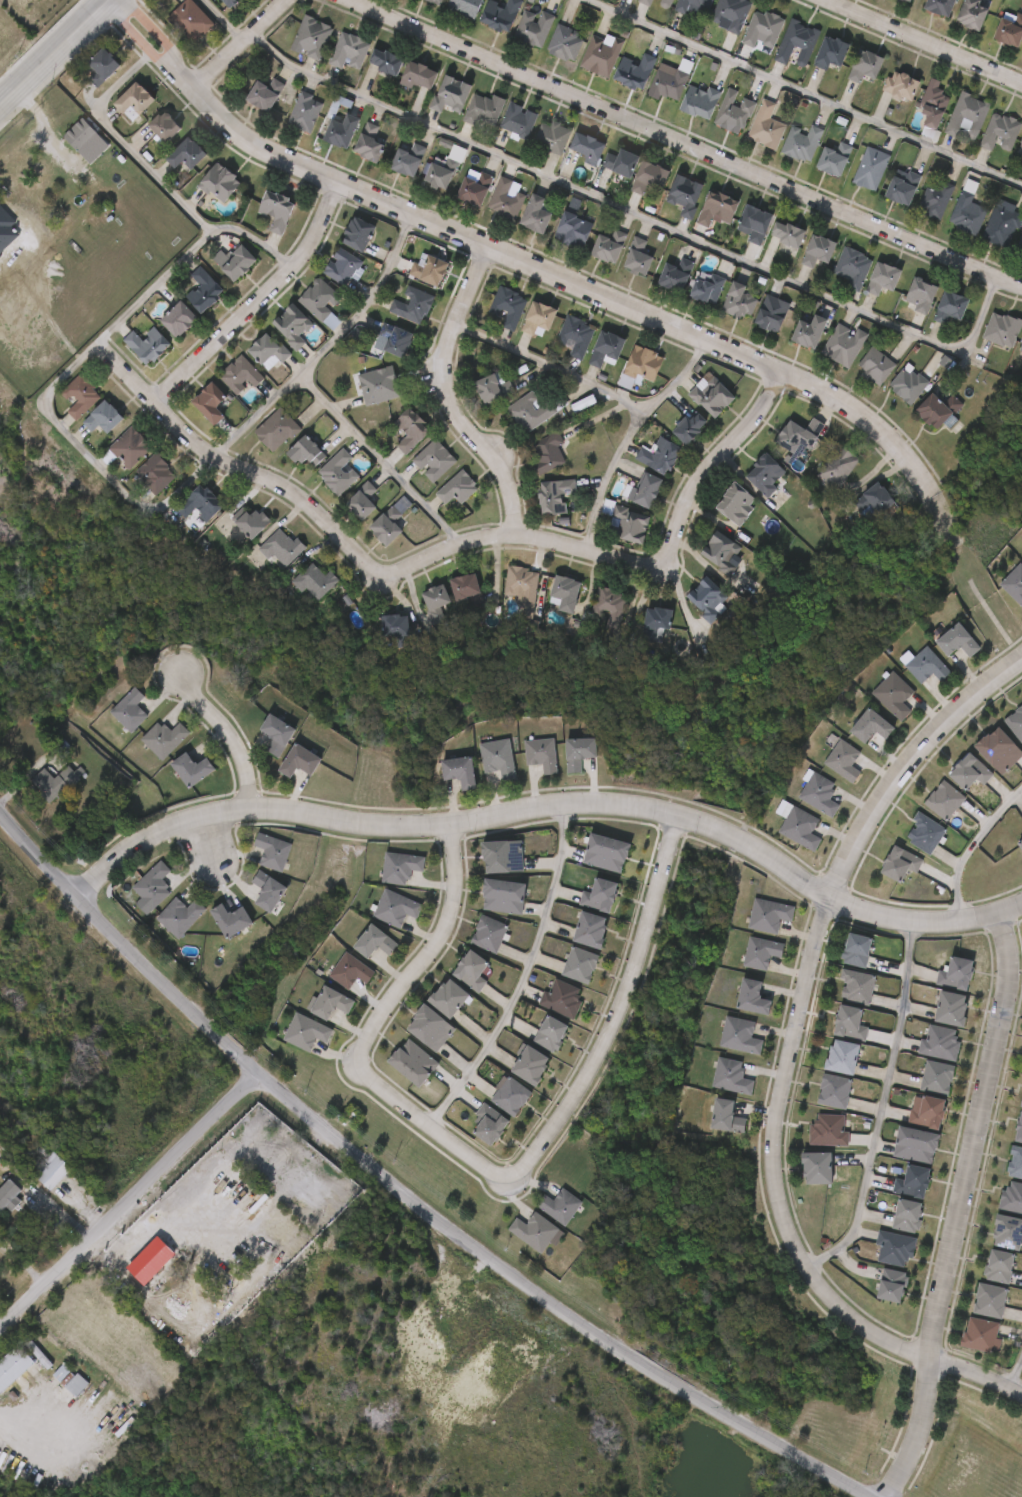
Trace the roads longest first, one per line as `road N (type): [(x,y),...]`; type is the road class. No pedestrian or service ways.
road 1 (tertiary): [(0,814),(138,959),(389,1184),(605,1342),(871,1496)]
road 2 (residential): [(75,895),(124,852),(227,812),(409,827),(574,804),(684,816),(762,848),(850,909),(910,921),(1021,907)]
road 3 (residential): [(113,0),(194,90),(272,154),(844,406),(887,439),(928,498)]
road 4 (residential): [(782,375),(749,431),(698,482),(655,569),(514,536),(466,541),(383,577),(300,498),(202,450),(93,342)]
road 5 (residential): [(1021,285),(345,0)]
road 6 (residential): [(1004,912),(1005,1010),(918,1435),(881,1496)]
road 7 (residential): [(452,823),(455,873),(443,938),(376,1024),(363,1062),(365,1072),(509,1186)]
road 8 (residential): [(674,814),(635,959),(593,1060),(509,1186)]
road 9 (residential): [(814,1284),(792,1243),(771,1166),(829,898)]
road 10 (residential): [(0,1328),(262,1074)]
road 11 (residential): [(490,248),(444,374),(456,407),(512,487),(514,536)]
road 12 (residential): [(1021,659),(954,711),(900,774),(829,898)]
road 13 (residential): [(338,183),(295,266),(154,403)]
road 14 (residential): [(1021,1397),(869,1334),(814,1284)]
road 15 (residential): [(1021,85),(824,0)]
road 16 (residential): [(179,678),(235,739),(253,813)]
road 17 (secondary): [(0,109),(111,0)]
road 18 (residential): [(294,0),(194,90)]

